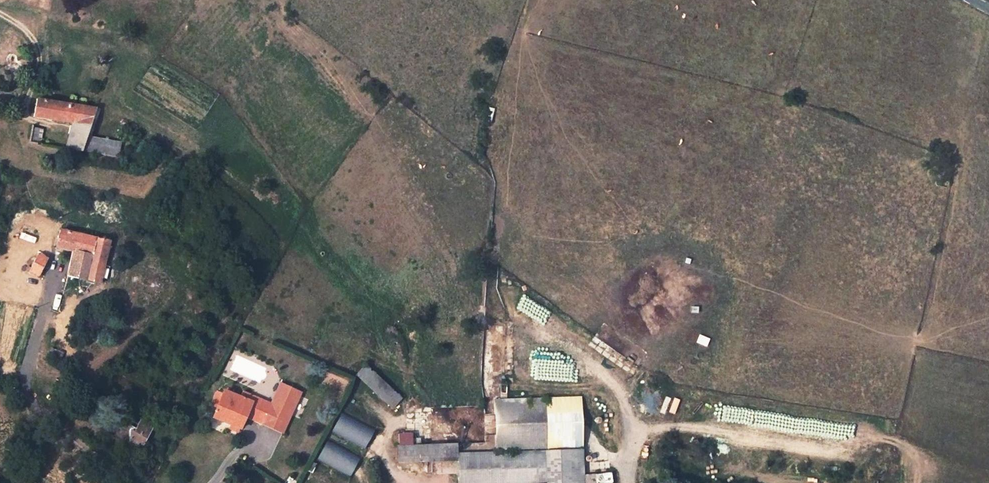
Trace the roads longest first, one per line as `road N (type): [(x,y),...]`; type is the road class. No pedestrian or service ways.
road 1 (track): [(911,482),(912,458),(889,439),(837,461),(657,431)]

